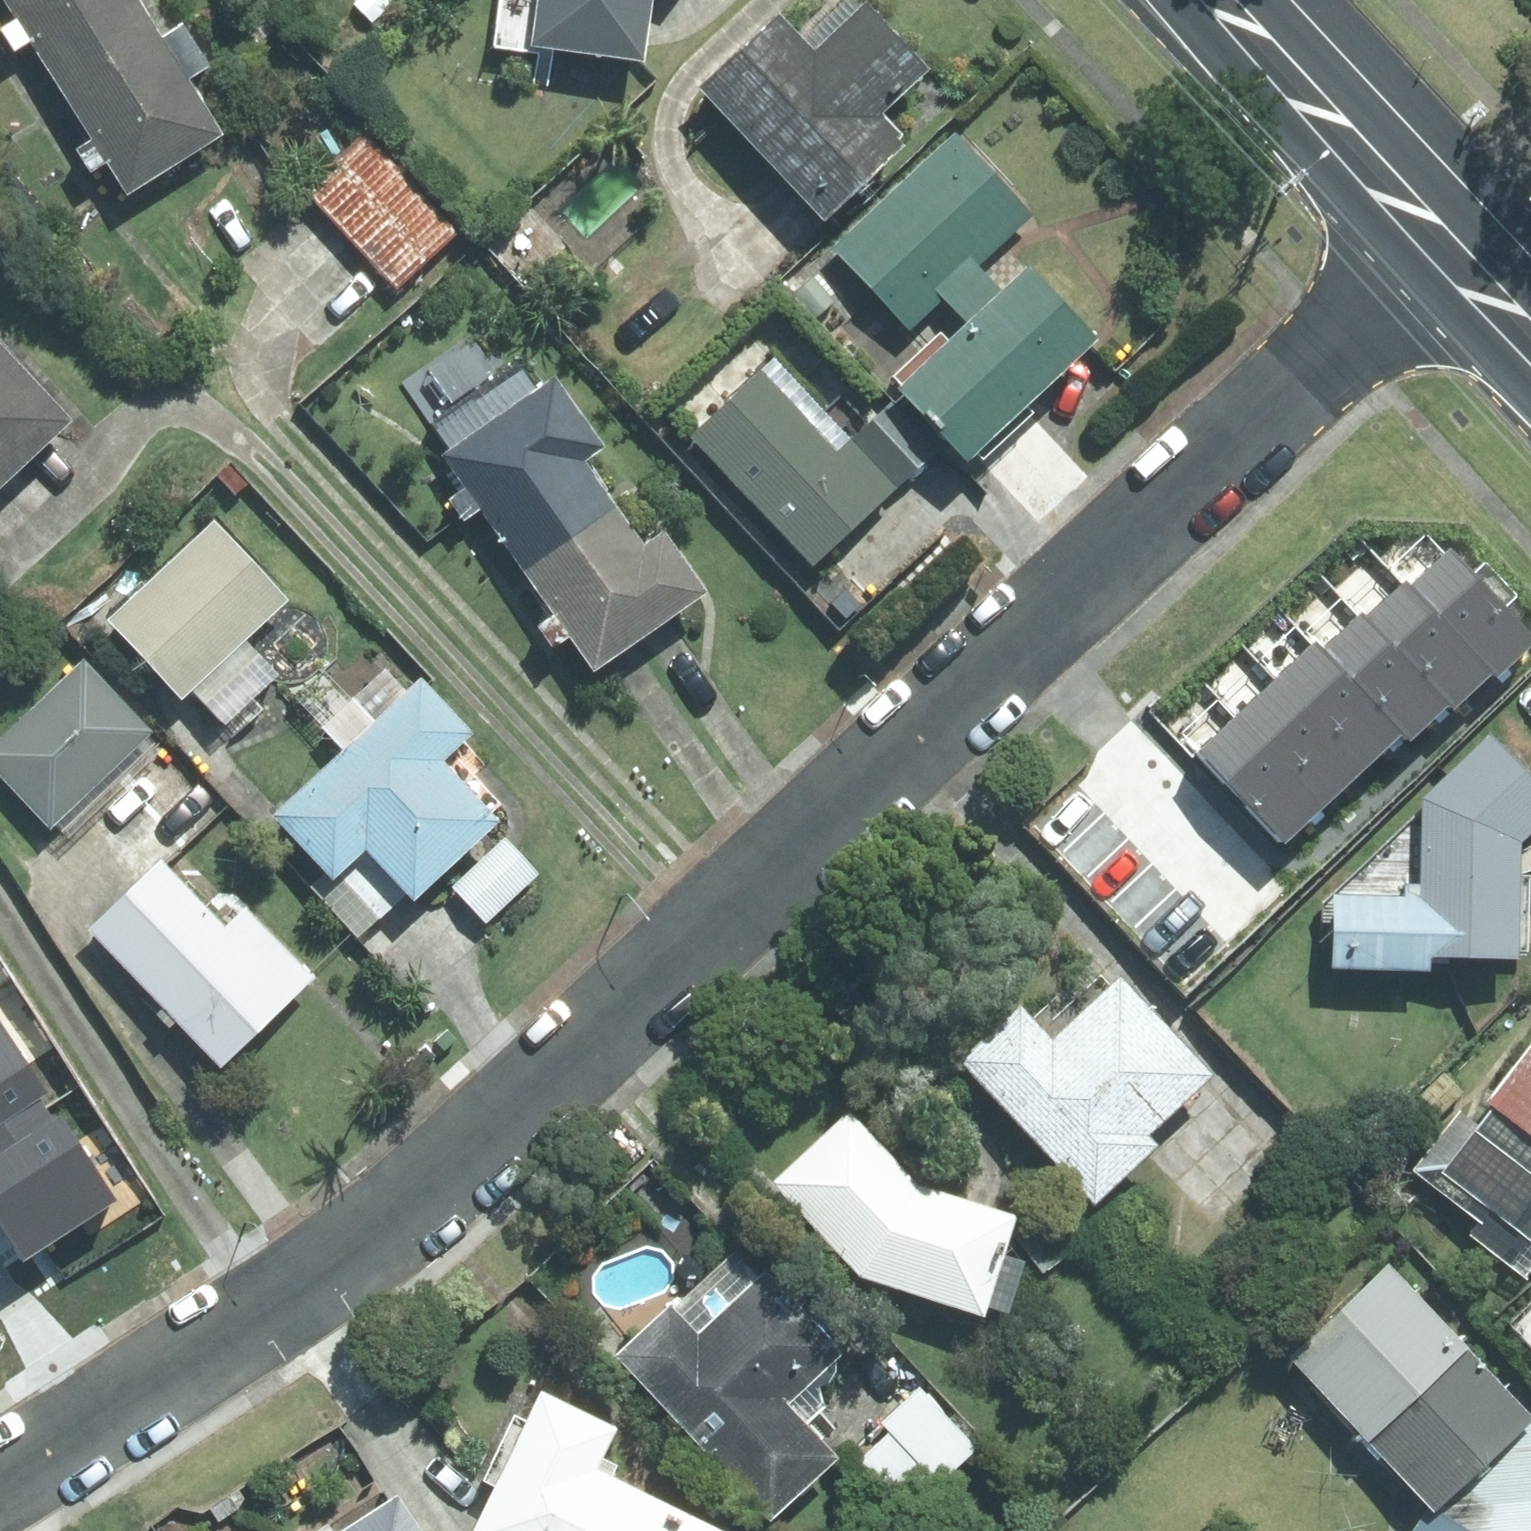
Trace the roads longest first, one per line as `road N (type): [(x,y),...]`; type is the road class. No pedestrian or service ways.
road 1 (residential): [(0,1482),(296,1288),(474,1153),(1443,247)]
road 2 (secondary): [(1221,0),(1443,247)]
road 3 (secondary): [(1443,247),(1530,336)]

